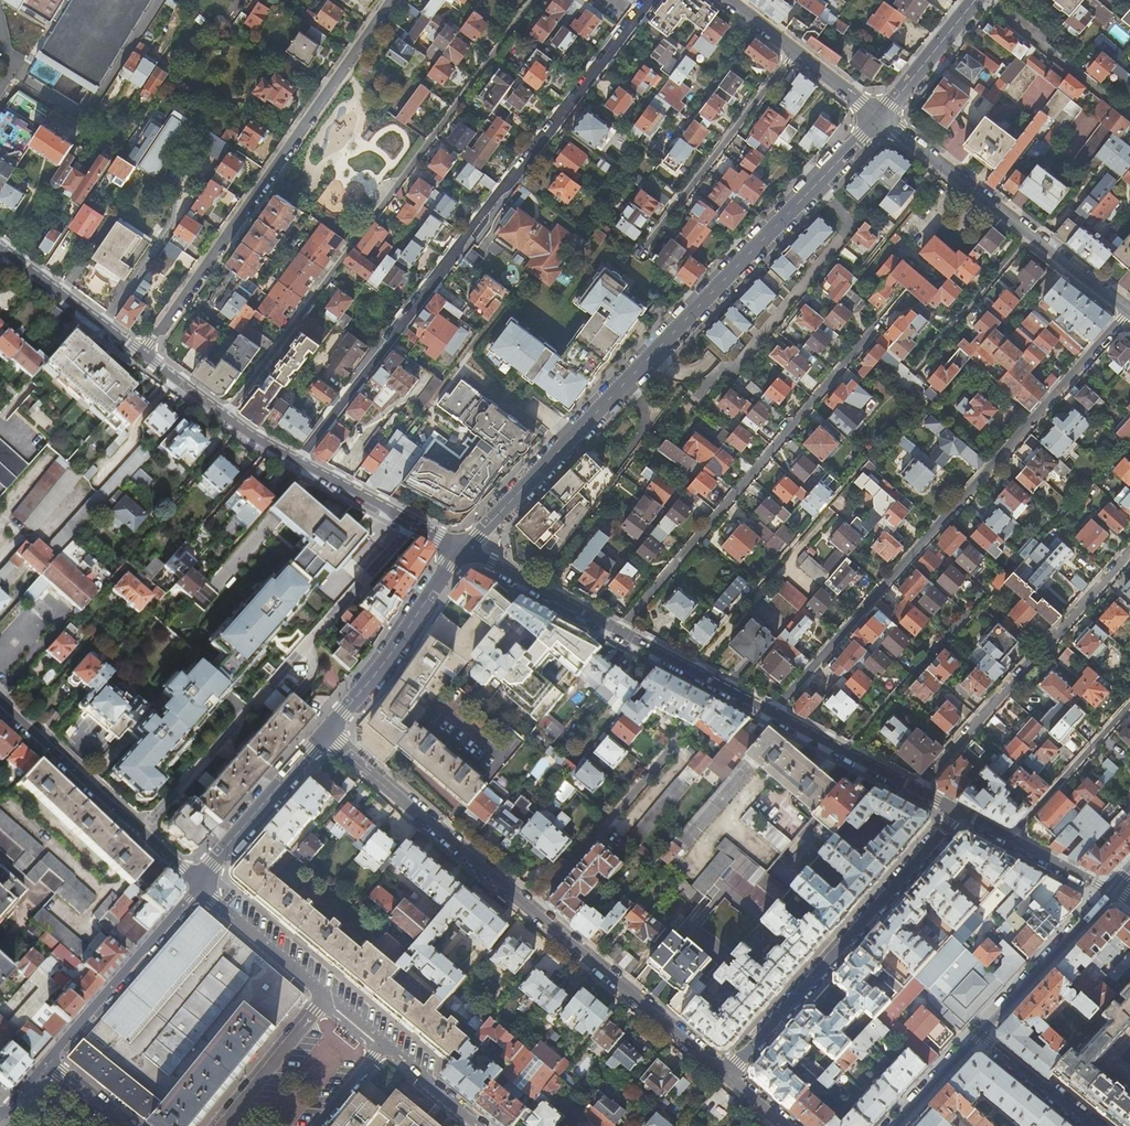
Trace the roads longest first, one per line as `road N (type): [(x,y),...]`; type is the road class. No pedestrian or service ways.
road 1 (tertiary): [(880,118),(461,549)]
road 2 (residential): [(298,461),(651,0)]
road 3 (residential): [(774,714),(1128,309)]
road 4 (residential): [(727,1075),(325,733)]
road 5 (residential): [(392,0),(142,354)]
road 6 (residential): [(142,832),(412,523)]
road 7 (residential): [(618,631),(877,325)]
road 8 (residential): [(958,815),(727,1075)]
road 9 (residential): [(1129,552),(915,791)]
road 10 (residential): [(1128,309),(880,118)]
road 11 (tertiary): [(198,887),(47,1063)]
road 12 (tertiary): [(461,549),(325,733)]
road 13 (residential): [(987,594),(845,752)]
road 14 (tertiary): [(325,733),(198,887)]
road 15 (residential): [(142,832),(0,699)]
road 16 (secondary): [(981,1033),(1112,892)]
road 17 (residential): [(880,118),(732,0)]
road 18 (residential): [(142,354),(298,461)]
road 19 (residential): [(1007,840),(1129,704)]
road 20 (residential): [(461,549),(618,631)]
road 21 (residential): [(618,631),(774,714)]
road 22 (residential): [(326,1002),(198,887)]
road 23 (residential): [(13,256),(142,354)]
road 24 (residential): [(224,1125),(326,1002)]
road 25 (tertiary): [(975,0),(880,118)]
road 26 (residential): [(1087,1125),(981,1033)]
road 27 (residential): [(298,461),(412,523)]
road 28 (residential): [(483,1125),(382,1046)]
road 29 (secondary): [(894,1125),(981,1033)]

